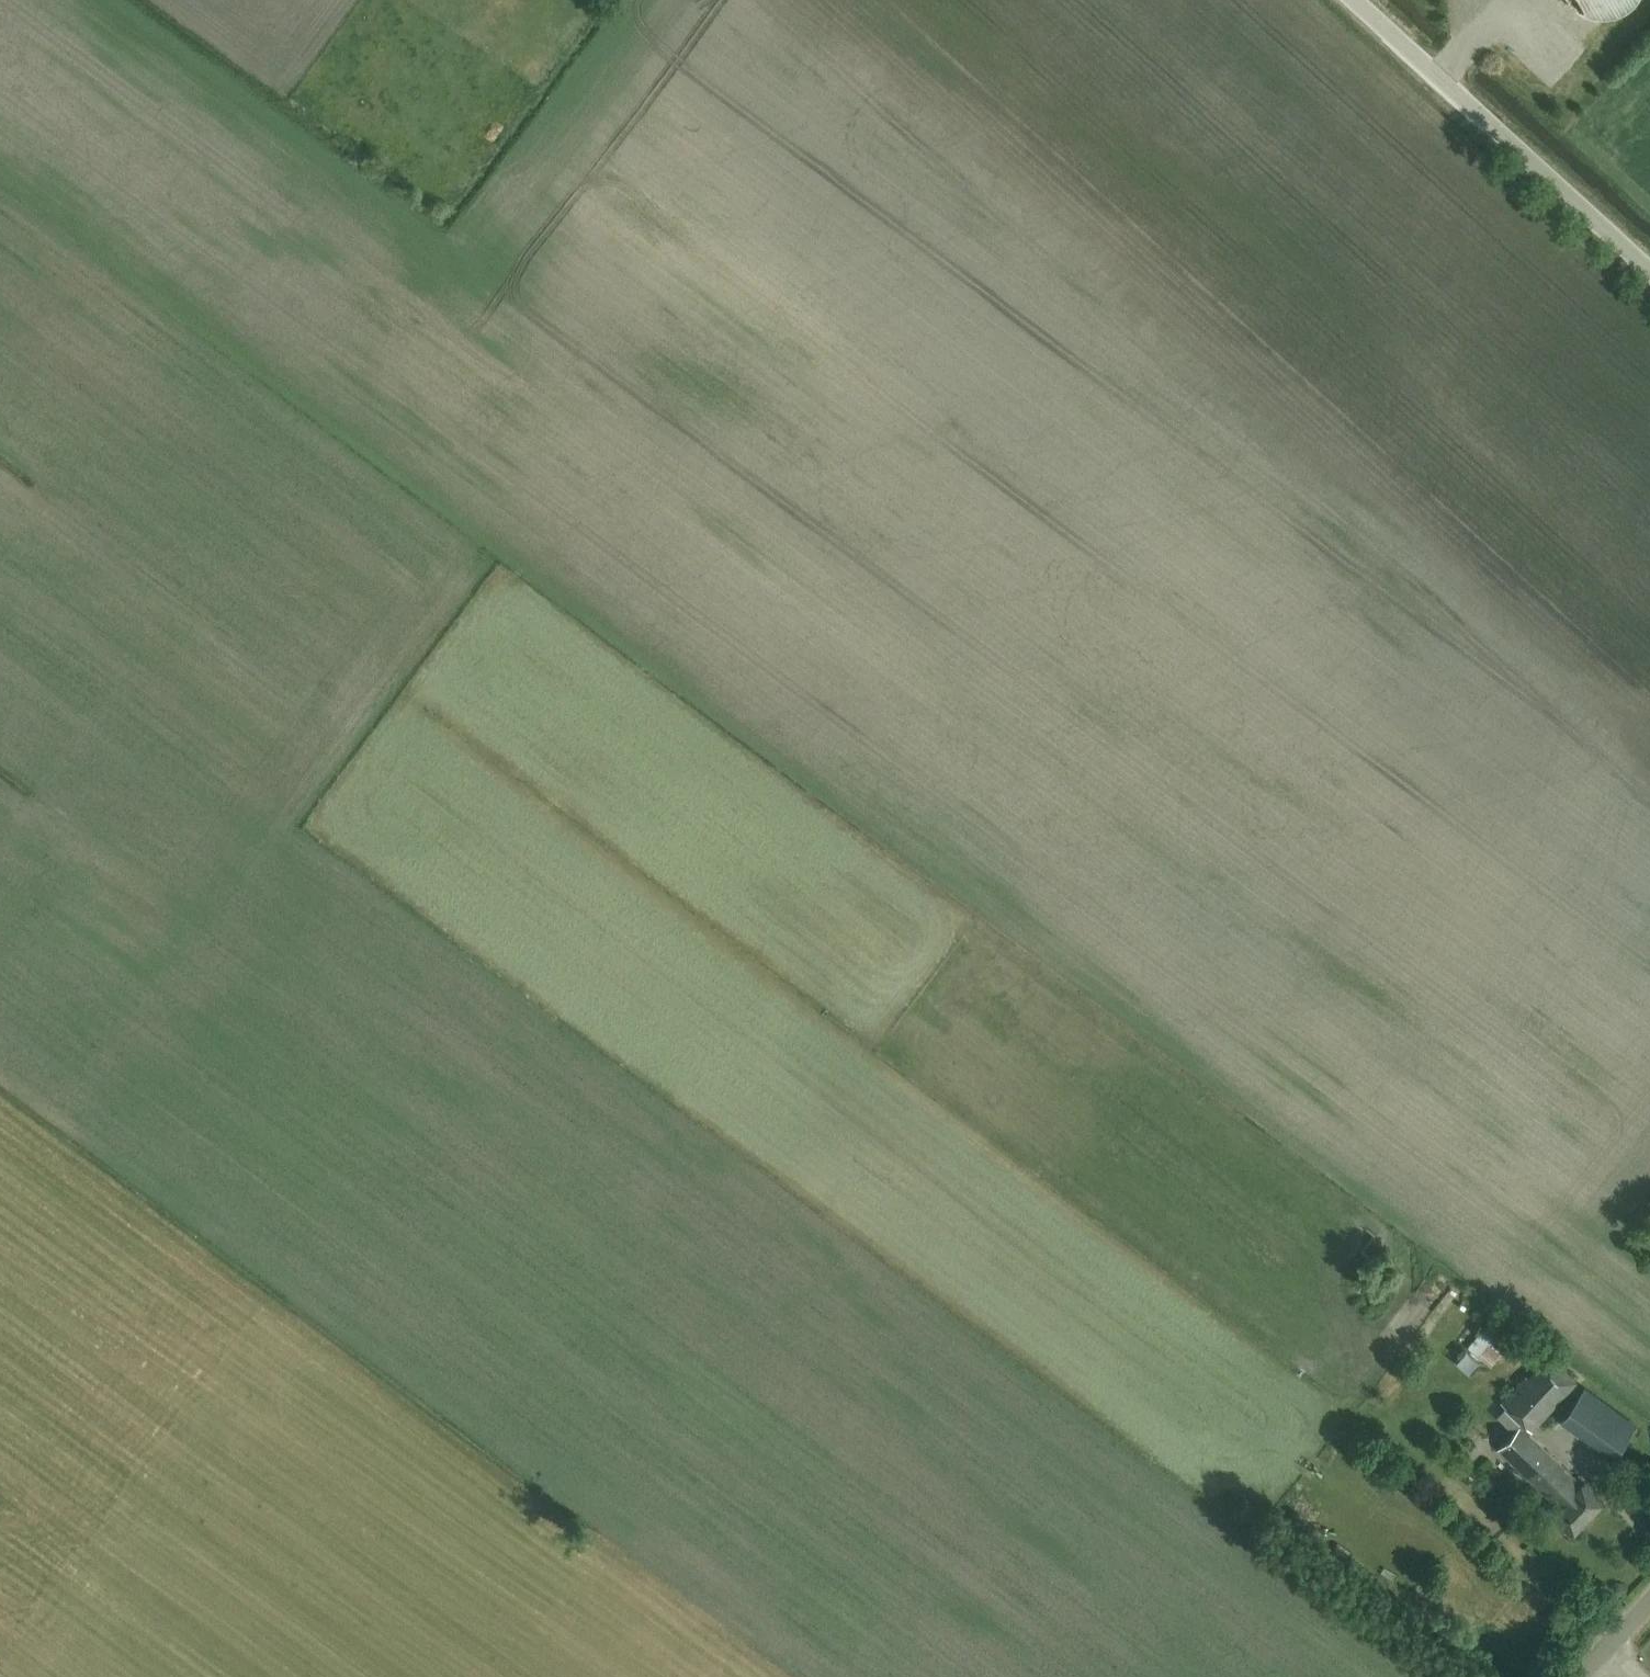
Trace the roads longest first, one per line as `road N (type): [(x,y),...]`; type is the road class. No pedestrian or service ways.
road 1 (unclassified): [(1649,268),(1357,0)]

